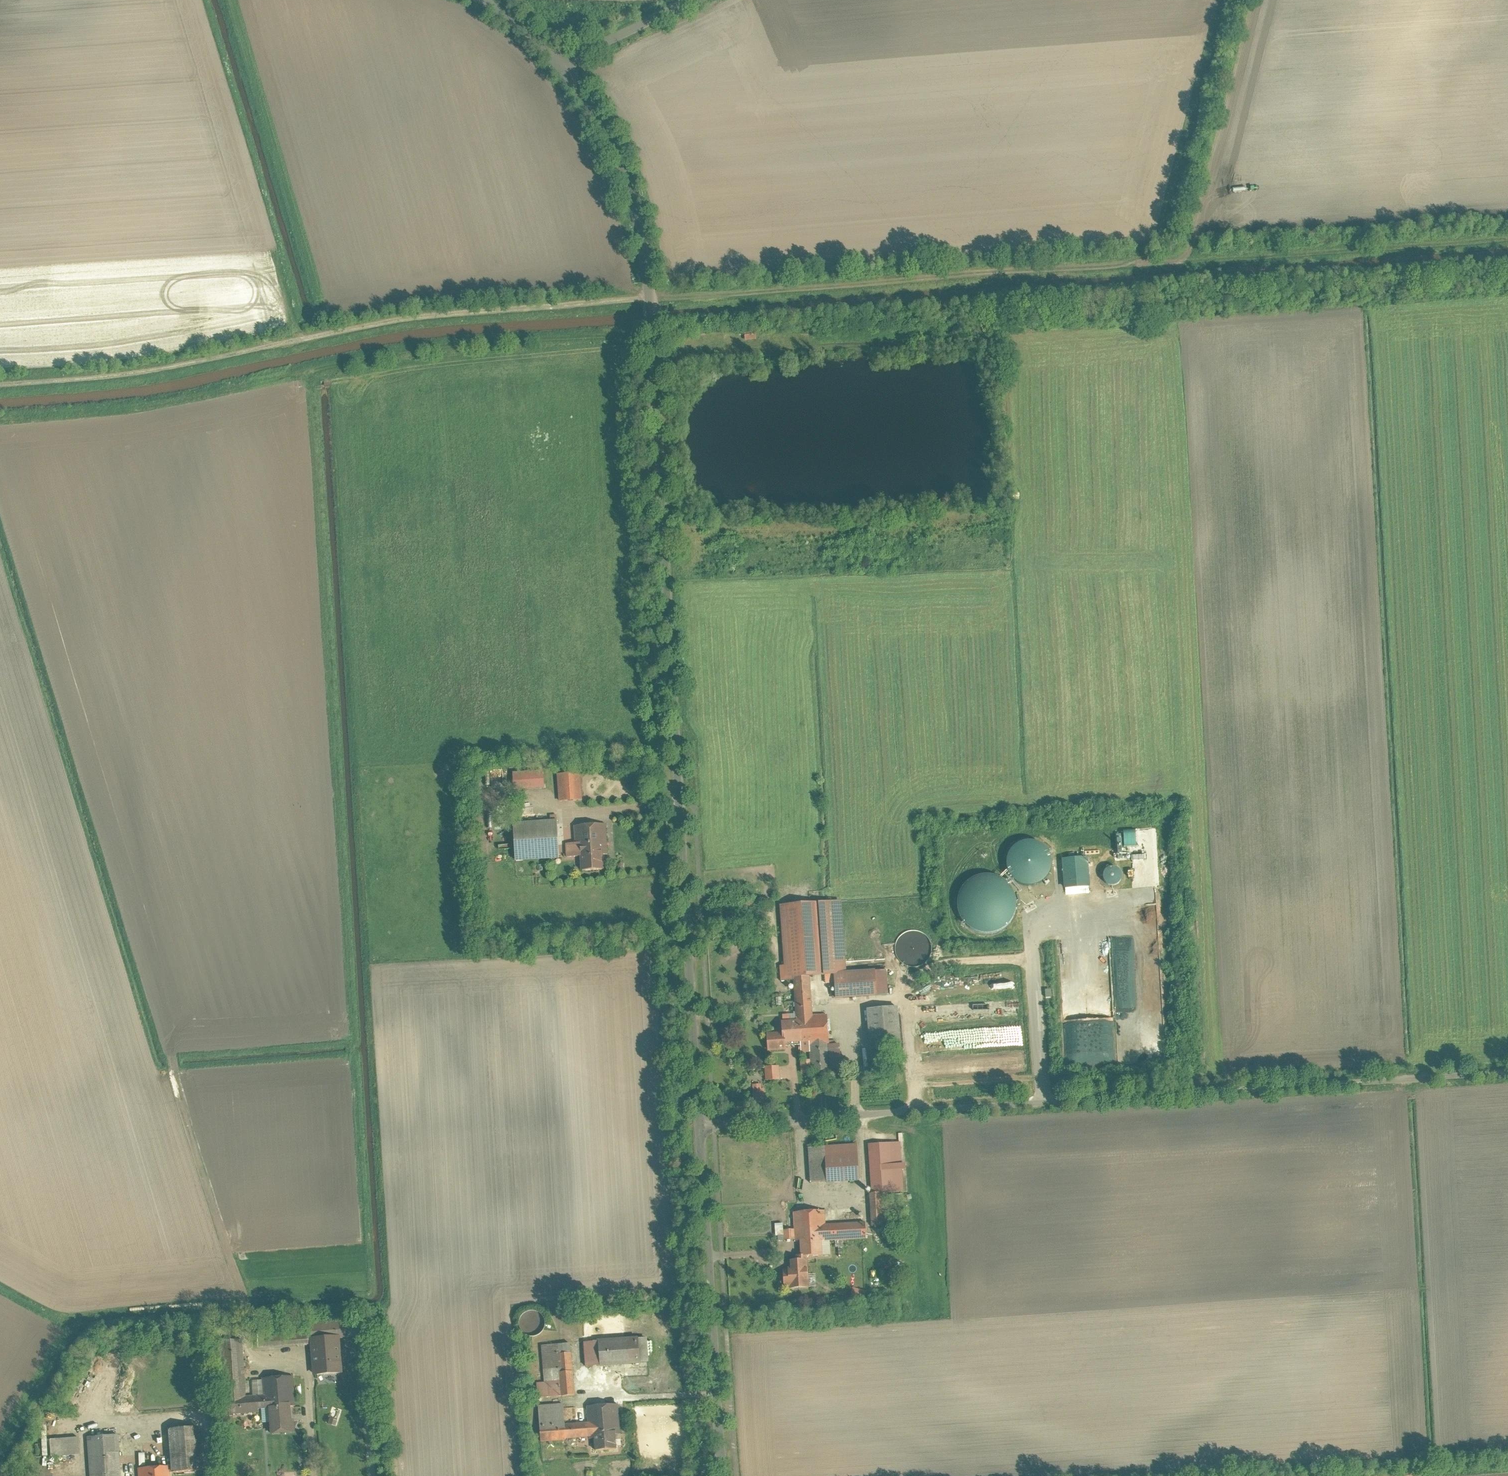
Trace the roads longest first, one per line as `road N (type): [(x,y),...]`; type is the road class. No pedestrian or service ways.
road 1 (residential): [(725,1475),(661,349),(652,275),(625,192),(560,64)]
road 2 (residential): [(560,64),(694,0)]

